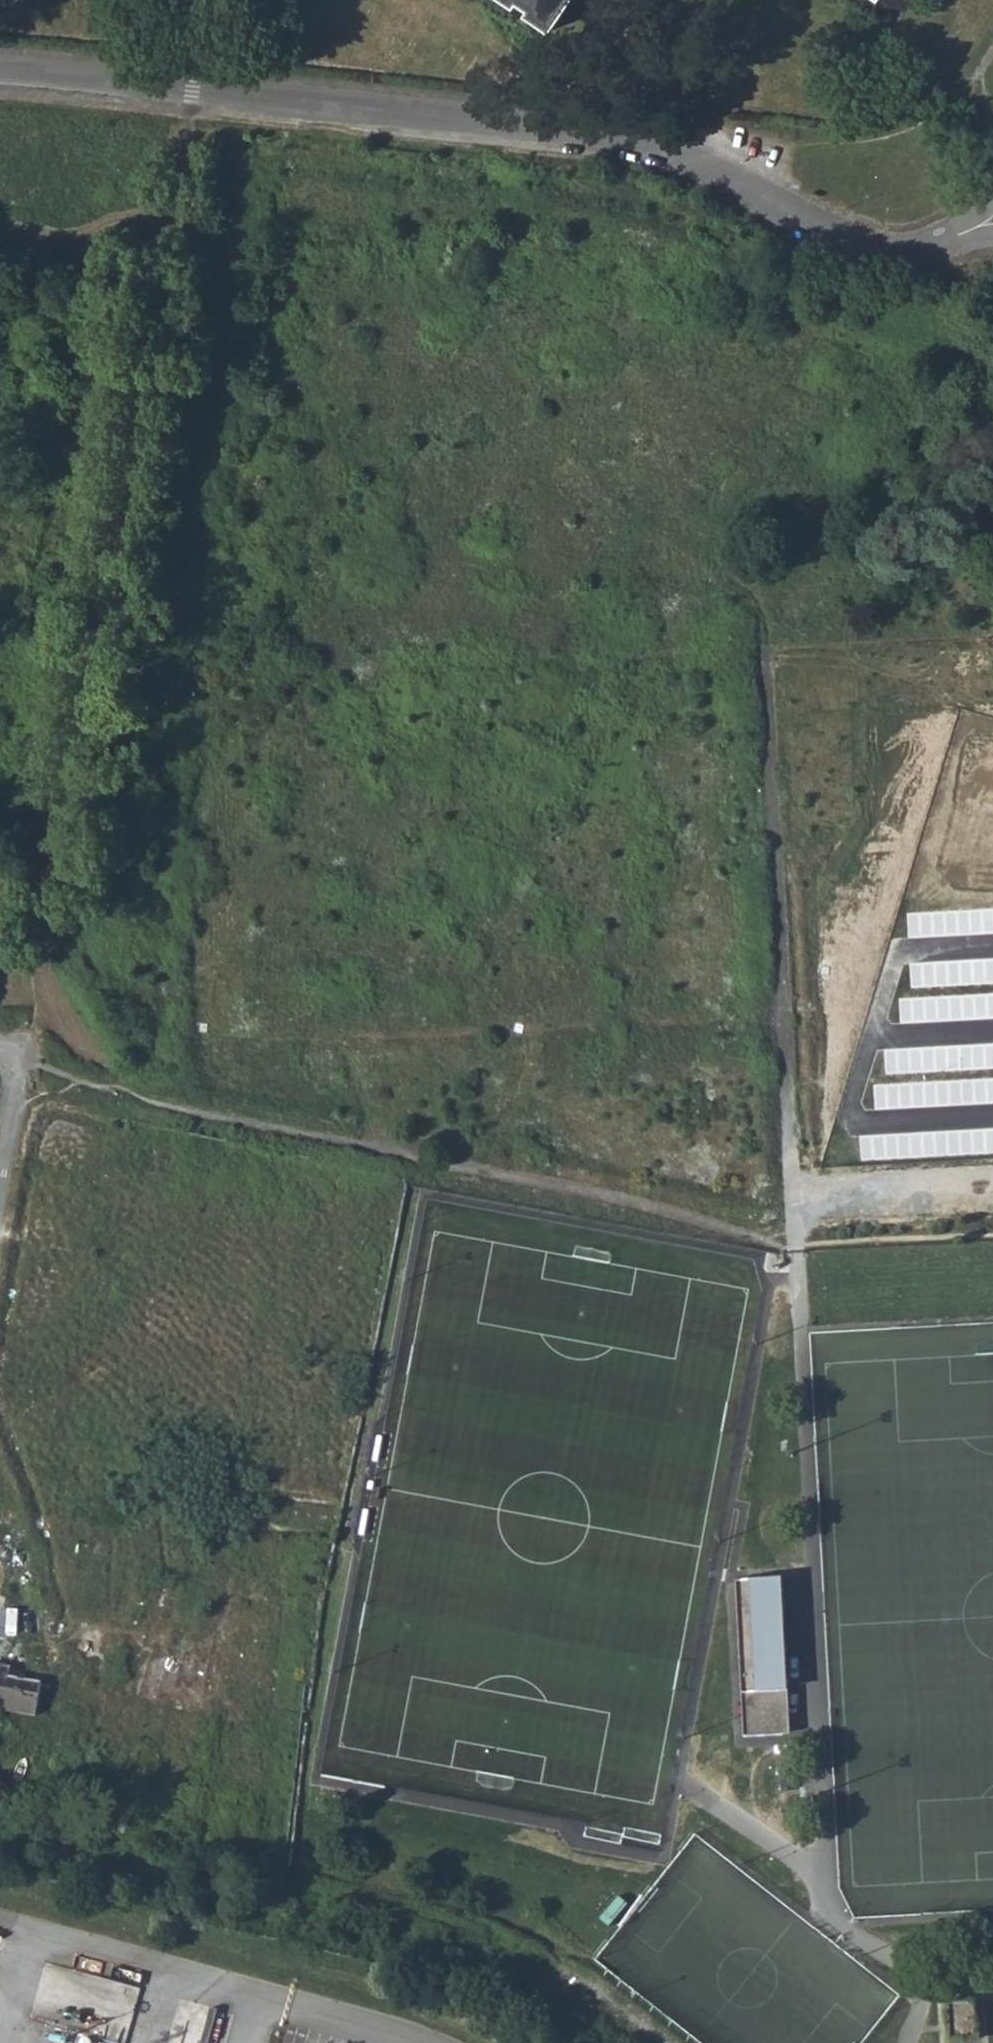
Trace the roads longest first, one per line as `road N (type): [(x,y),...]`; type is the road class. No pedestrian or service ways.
road 1 (residential): [(0,76),(192,89),(658,142),(789,213),(881,247),(915,249),(992,221)]
road 2 (residential): [(697,0),(699,28),(687,49),(657,62),(620,46),(609,17),(612,0)]

